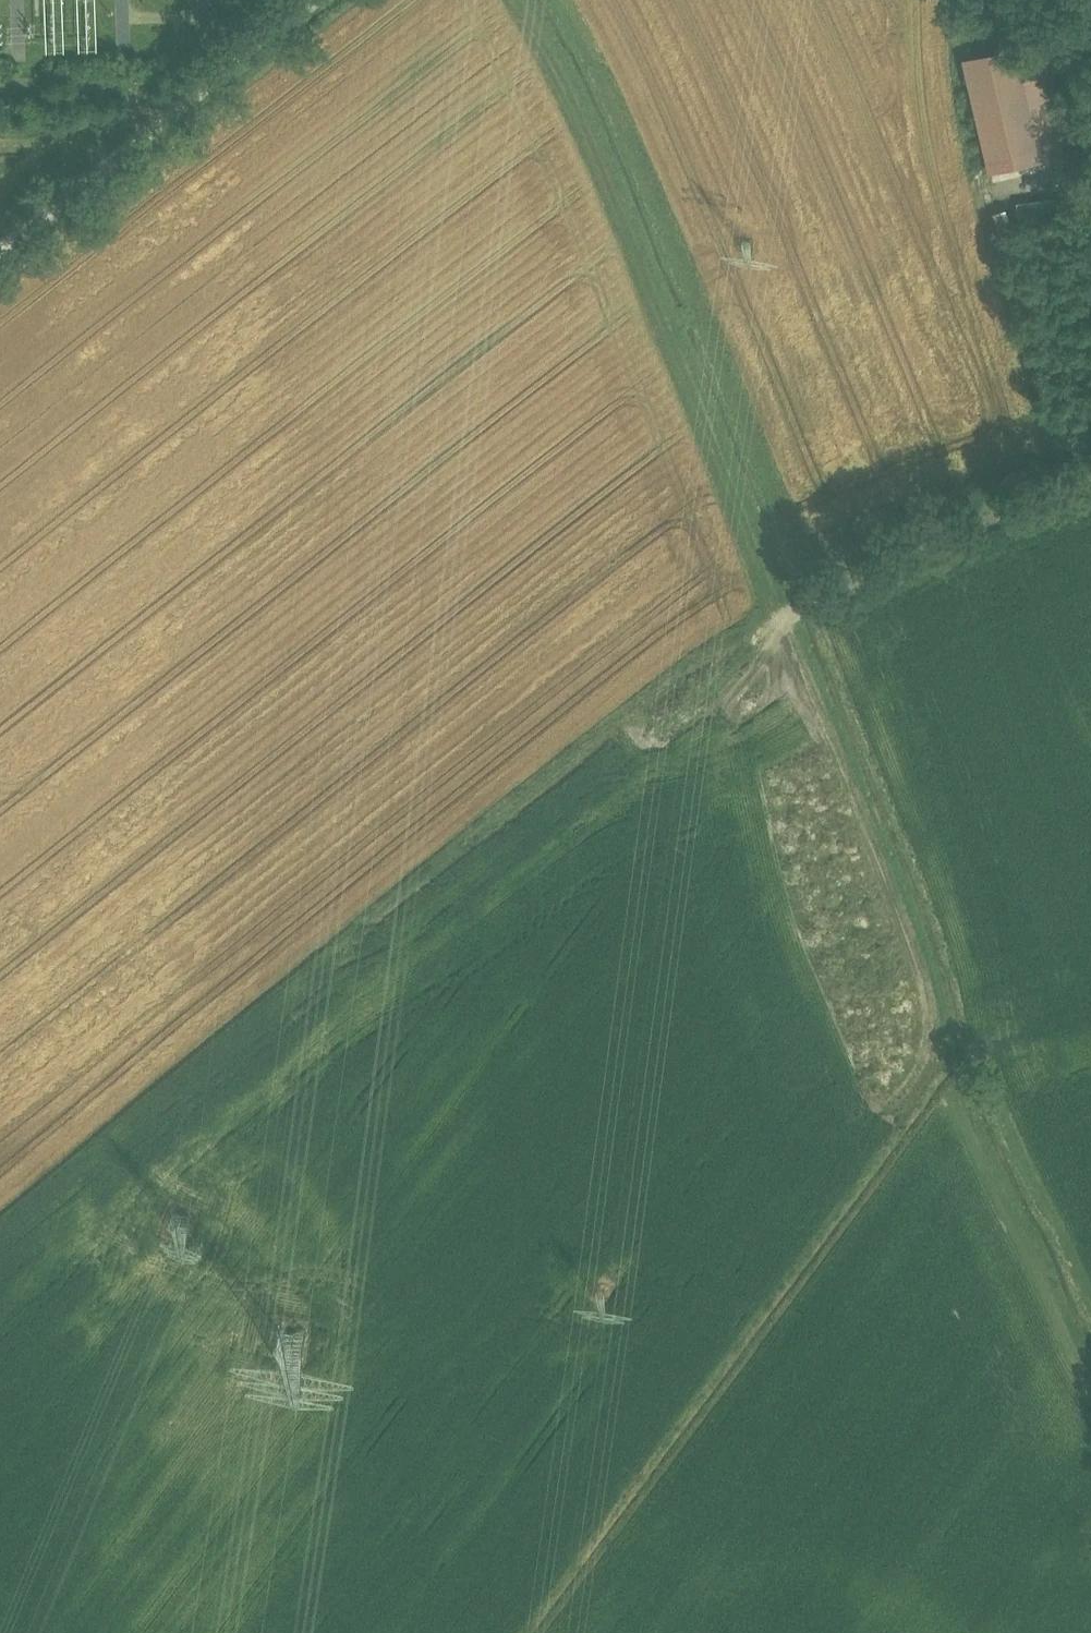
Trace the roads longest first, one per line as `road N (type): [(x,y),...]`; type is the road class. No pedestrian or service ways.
road 1 (track): [(0,245),(311,0)]

